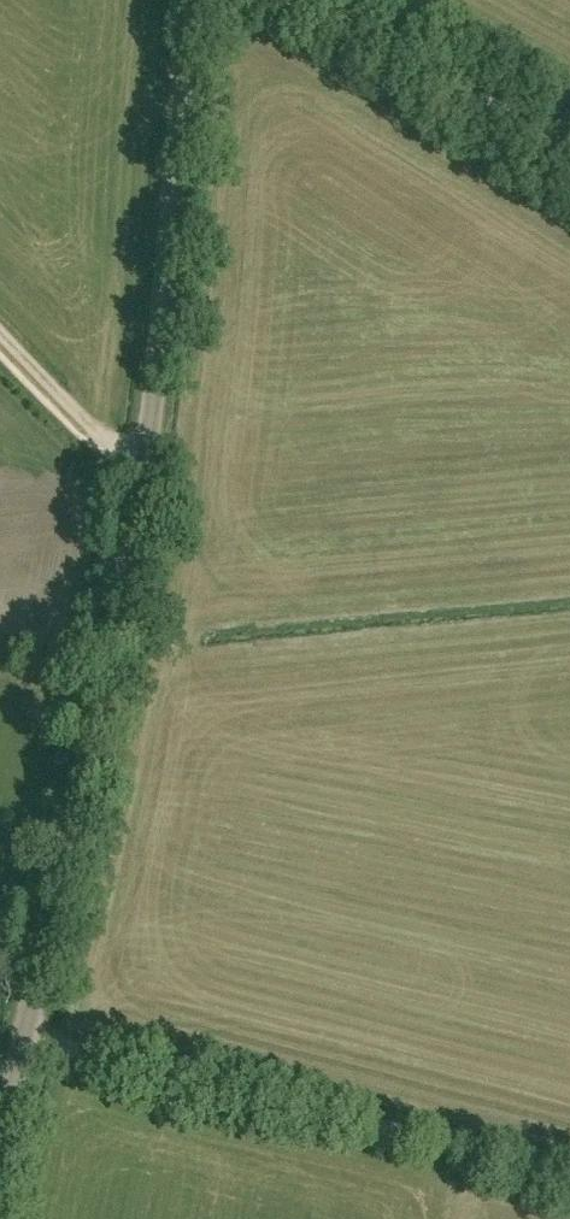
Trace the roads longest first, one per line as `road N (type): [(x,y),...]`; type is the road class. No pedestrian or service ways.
road 1 (unclassified): [(0,1147),(144,483),(190,0)]
road 2 (track): [(569,1176),(25,1034)]
road 3 (track): [(569,150),(300,0)]
road 4 (track): [(0,335),(110,447)]

